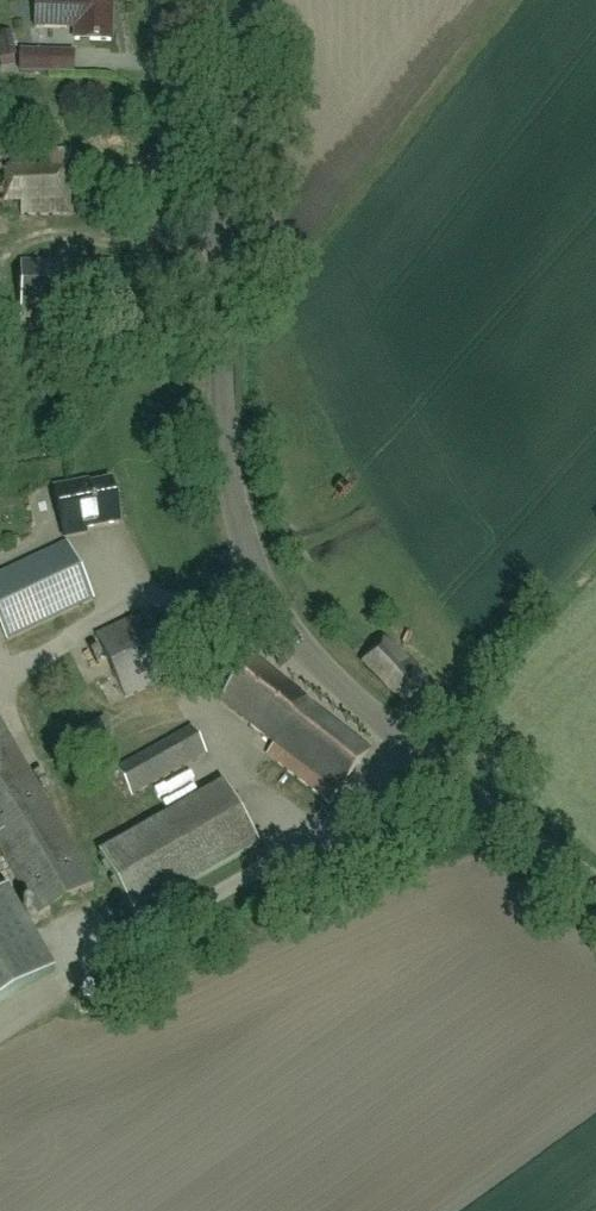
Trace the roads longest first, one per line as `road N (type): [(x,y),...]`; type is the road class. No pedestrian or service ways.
road 1 (tertiary): [(595,878),(348,697),(259,584),(237,516),(219,393),(225,0)]
road 2 (track): [(510,0),(288,281),(249,306),(220,309)]

